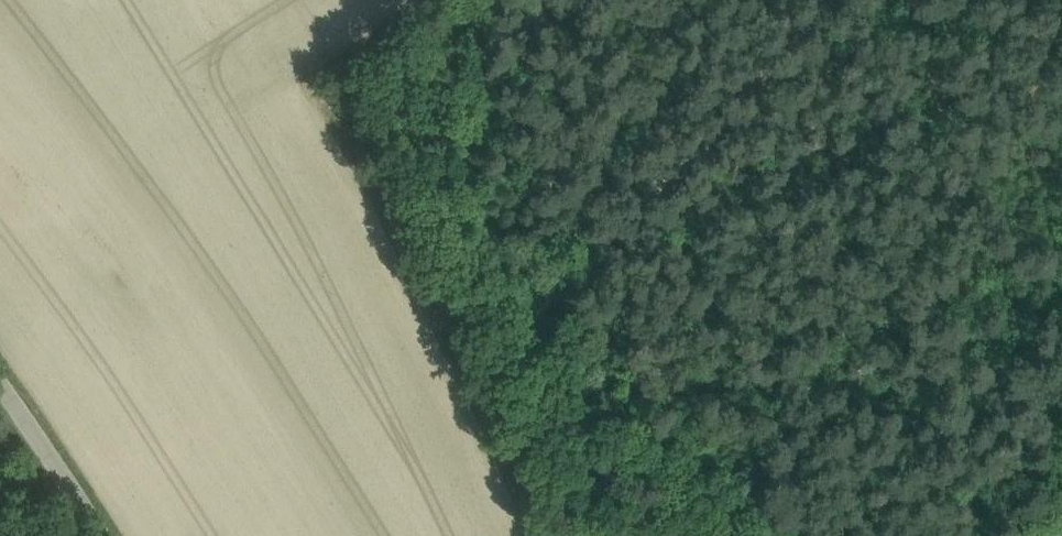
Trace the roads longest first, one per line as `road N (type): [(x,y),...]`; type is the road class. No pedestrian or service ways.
road 1 (unclassified): [(96,535),(0,391)]

